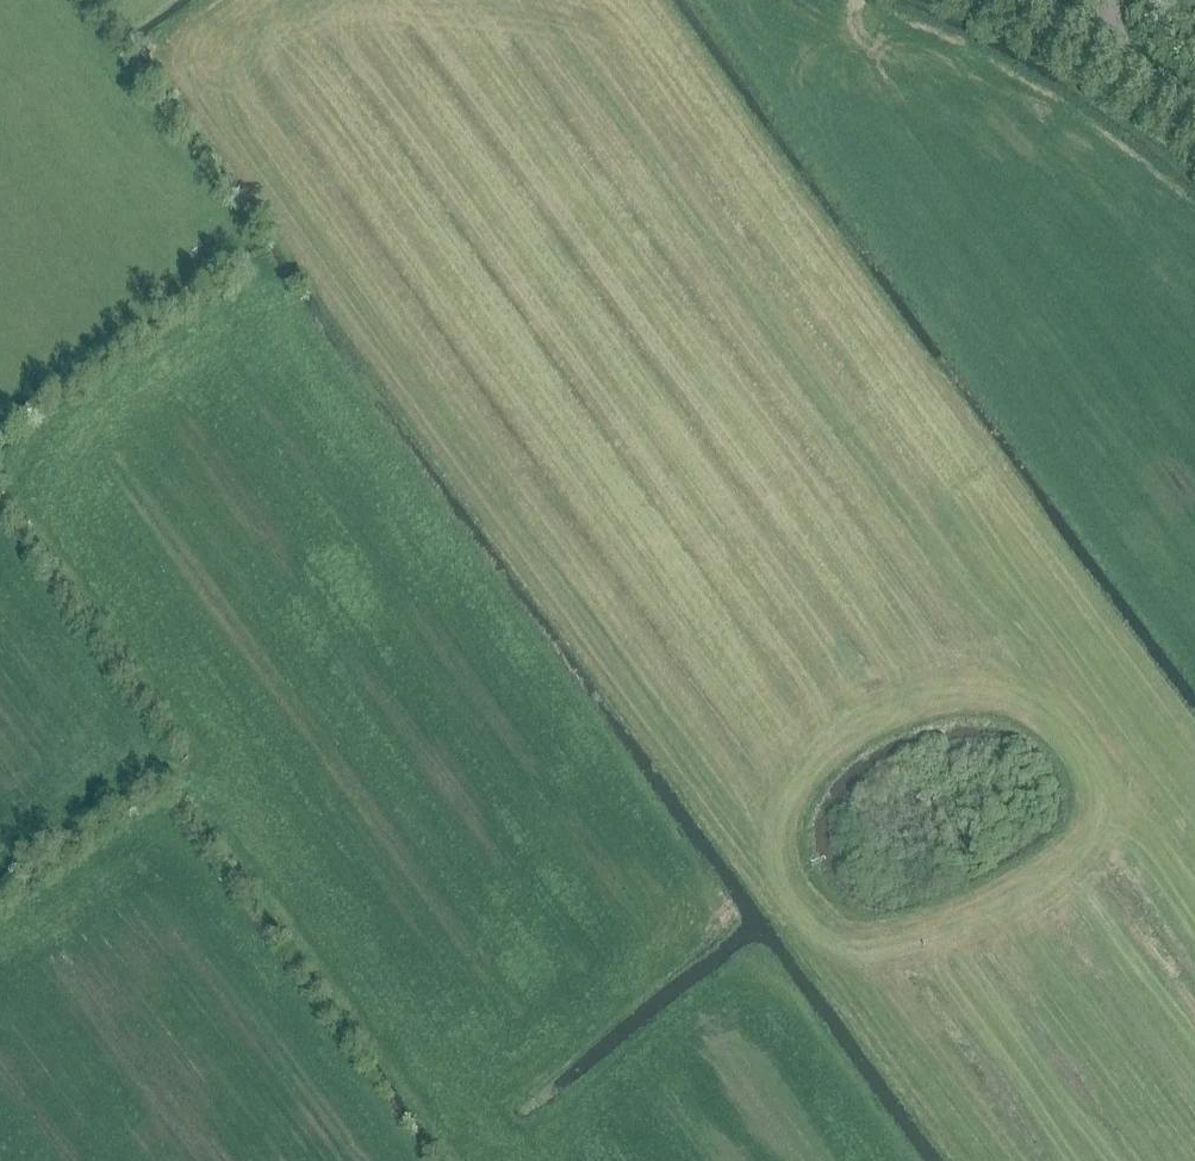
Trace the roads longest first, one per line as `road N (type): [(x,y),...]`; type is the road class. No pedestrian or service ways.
road 1 (unclassified): [(1194,112),(1035,0)]

